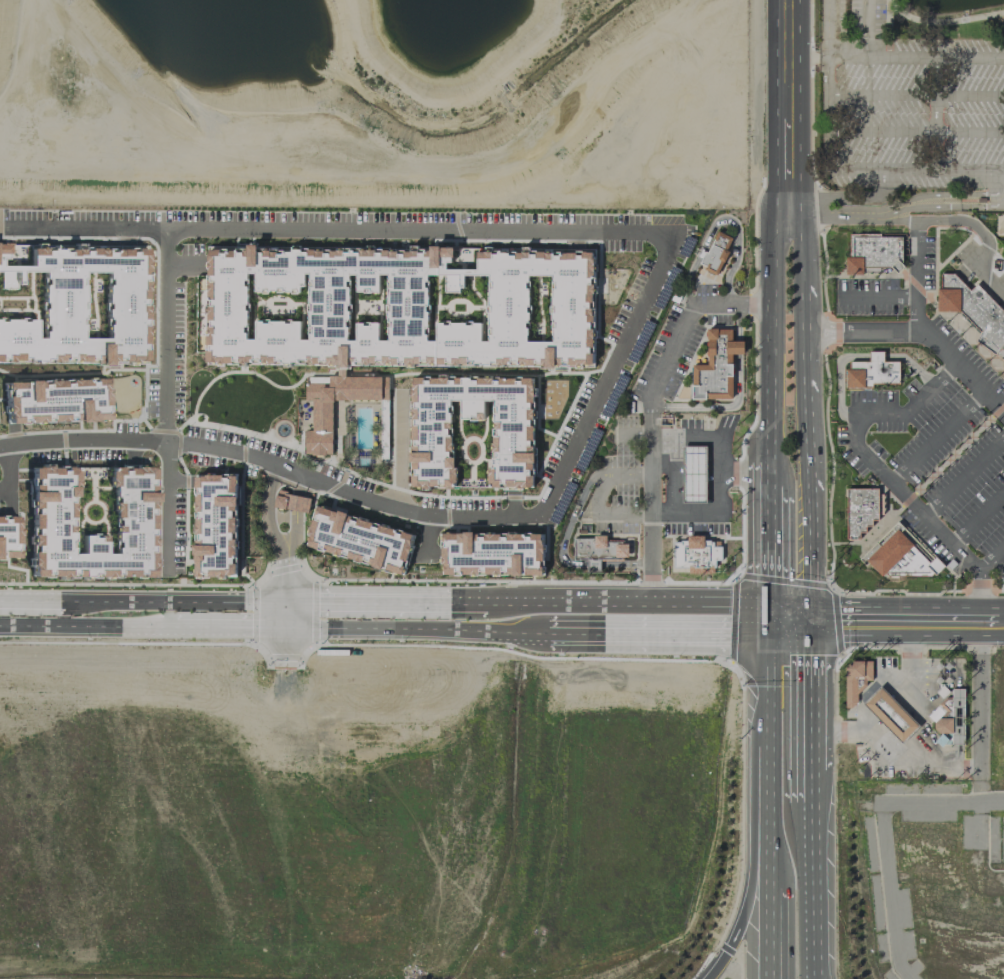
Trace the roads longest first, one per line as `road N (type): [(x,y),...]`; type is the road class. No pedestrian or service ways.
road 1 (residential): [(167,442),(228,449),(392,508),(546,516),(677,237),(640,230),(164,227)]
road 2 (secondary): [(773,608),(287,602)]
road 3 (residential): [(164,227),(168,574)]
road 4 (secondary): [(789,214),(775,234),(772,497)]
road 5 (secondary): [(0,625),(286,627)]
road 6 (secondary): [(286,627),(548,633)]
road 7 (secondary): [(804,608),(802,391)]
road 8 (secondary): [(807,978),(806,777)]
road 9 (secondary): [(804,631),(1003,633)]
road 10 (secondary): [(599,634),(773,630)]
road 11 (residential): [(167,442),(0,446)]
road 12 (secondary): [(166,601),(0,599)]
road 13 (residential): [(0,226),(164,227)]
road 14 (motorway): [(772,832),(730,950),(708,978)]
road 15 (secondary): [(957,610),(804,608)]
road 16 (residential): [(270,462),(266,539),(277,602)]
road 17 (residential): [(287,602),(303,475)]
road 18 (secondary): [(788,0),(788,126)]
road 19 (secondary): [(287,602),(166,601)]

